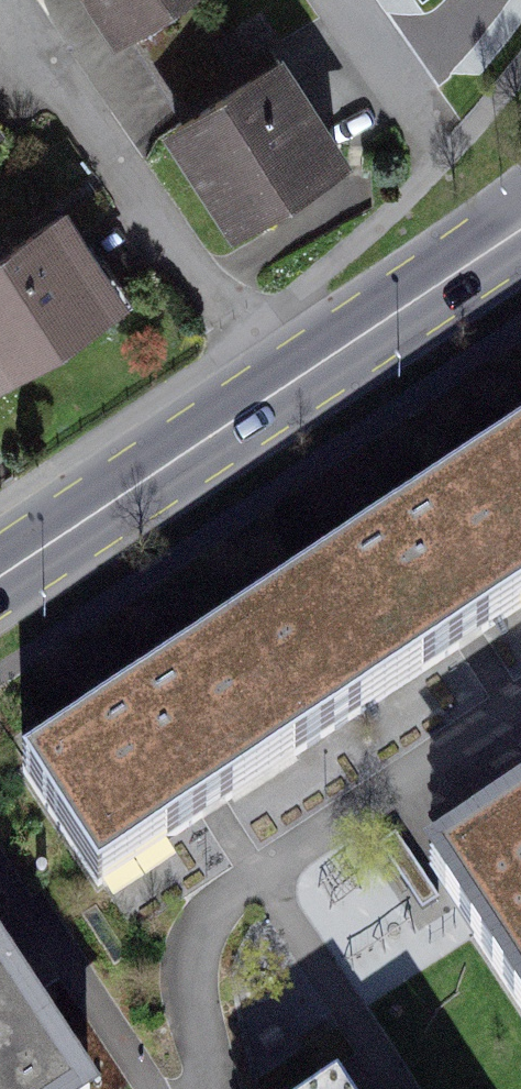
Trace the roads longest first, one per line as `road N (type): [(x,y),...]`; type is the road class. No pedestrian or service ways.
road 1 (residential): [(30,0),(182,252),(285,389)]
road 2 (primary): [(0,576),(285,389)]
road 3 (primary): [(285,389),(520,239)]
road 4 (residential): [(445,159),(337,0)]

